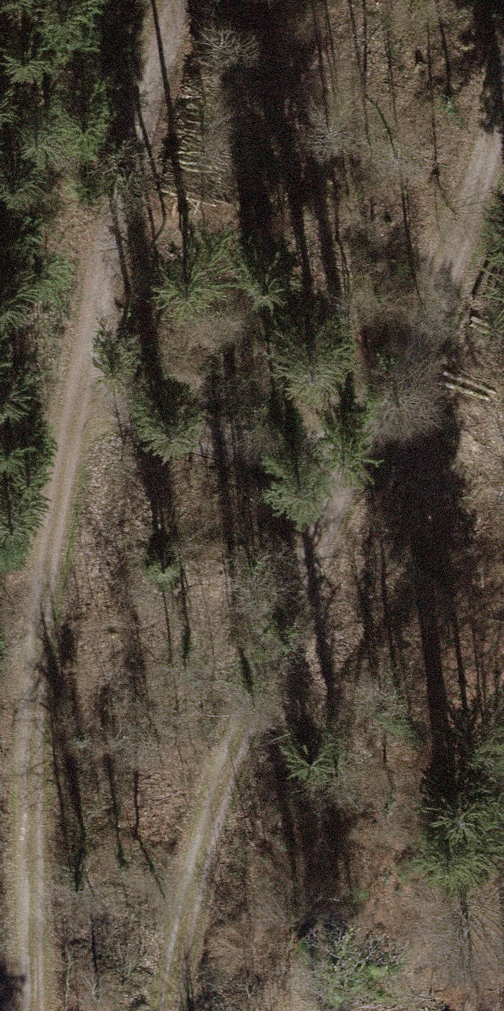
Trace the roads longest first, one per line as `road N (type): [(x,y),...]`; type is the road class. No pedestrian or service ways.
road 1 (track): [(177,0),(137,124),(78,381),(35,645),(36,1010)]
road 2 (track): [(503,131),(269,659),(185,918),(175,1010)]
road 3 (track): [(383,409),(267,440),(178,425),(78,381)]

